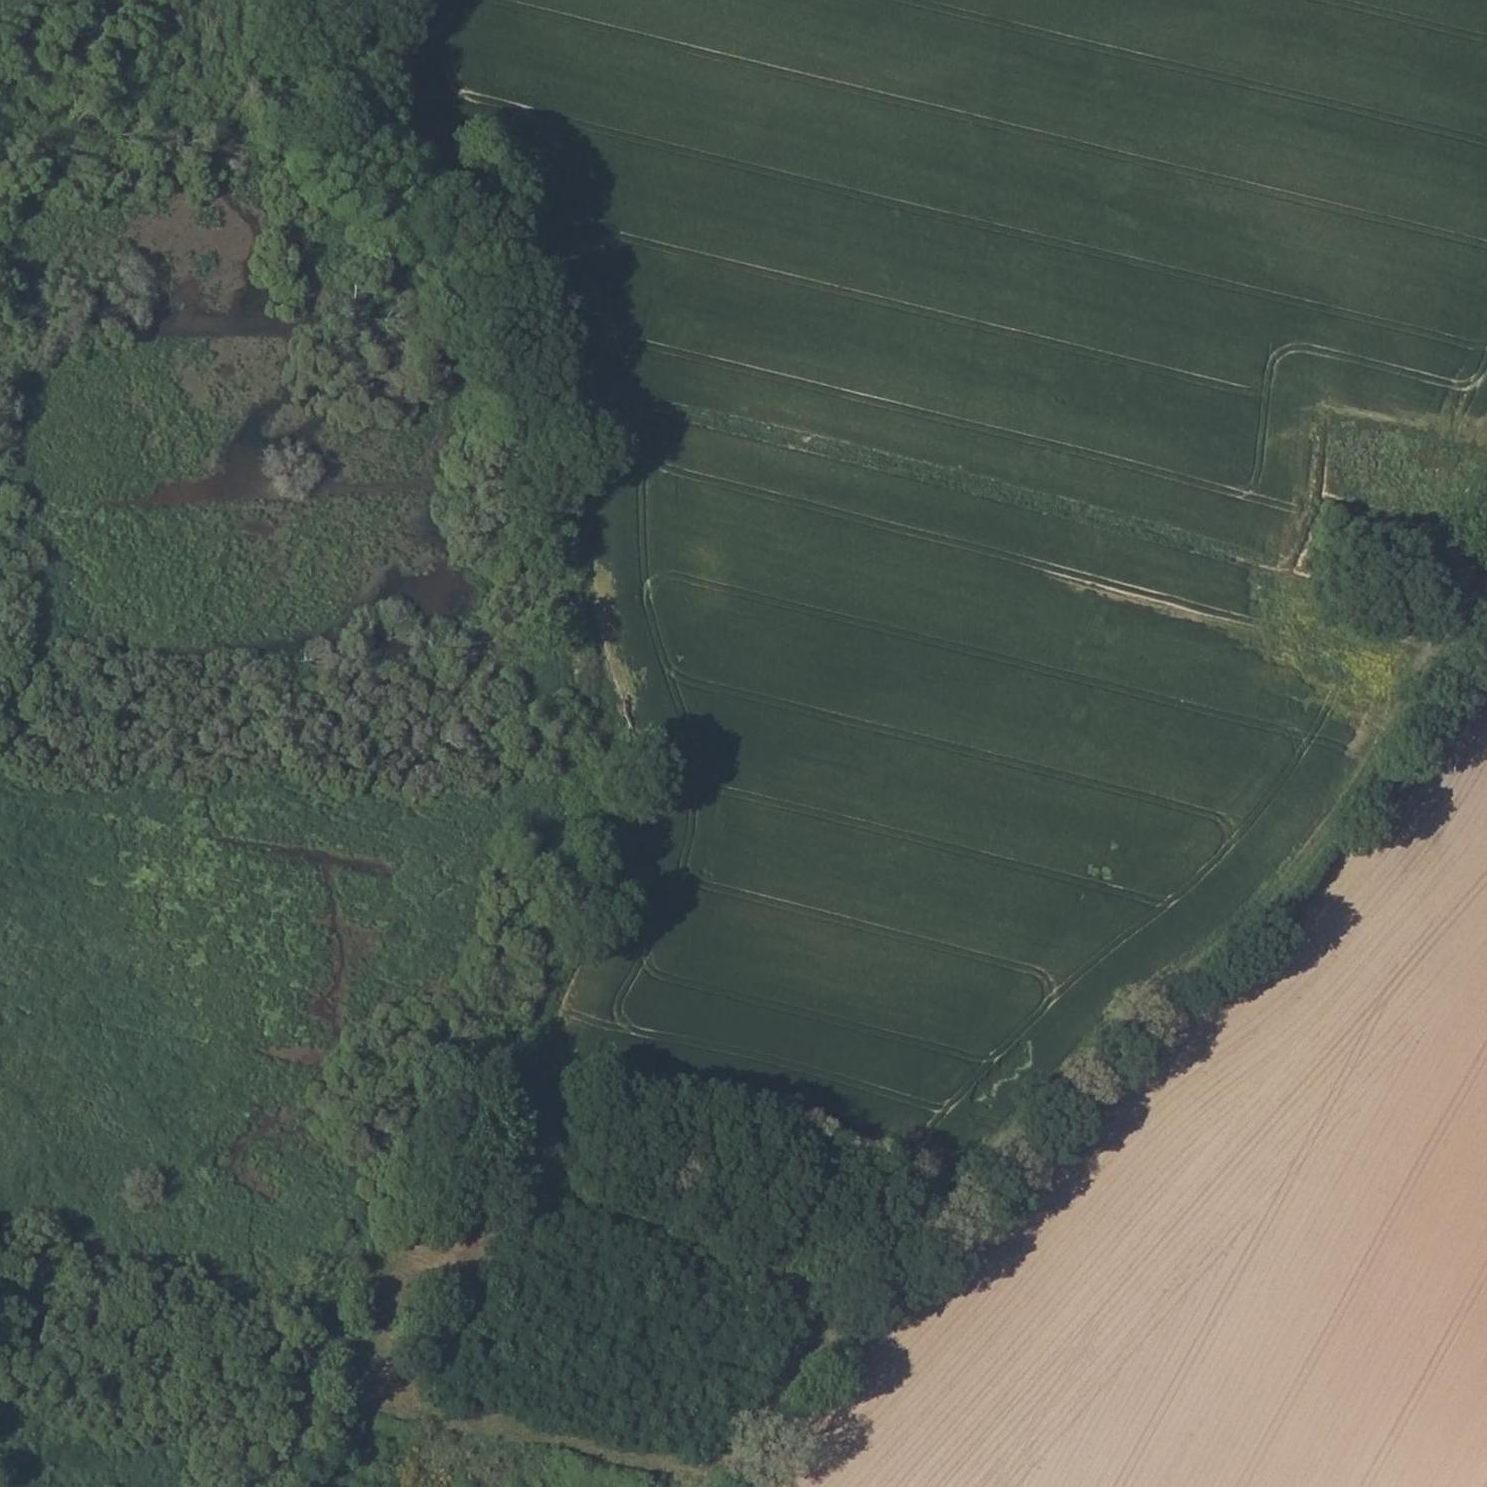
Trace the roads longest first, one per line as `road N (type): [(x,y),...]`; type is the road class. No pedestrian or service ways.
road 1 (track): [(1486,536),(1294,848),(1172,963),(720,1486)]
road 2 (track): [(364,0),(405,145),(491,187),(571,488)]

